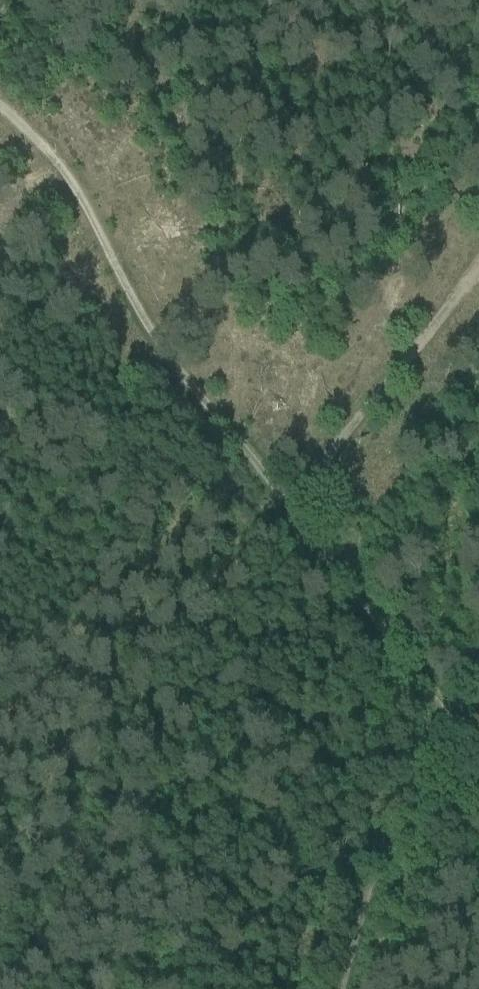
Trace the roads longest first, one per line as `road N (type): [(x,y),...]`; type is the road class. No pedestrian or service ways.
road 1 (track): [(0,111),(91,200),(177,342),(292,505),(460,707)]
road 2 (track): [(460,707),(423,763),(331,988)]
road 3 (track): [(478,263),(292,505)]

